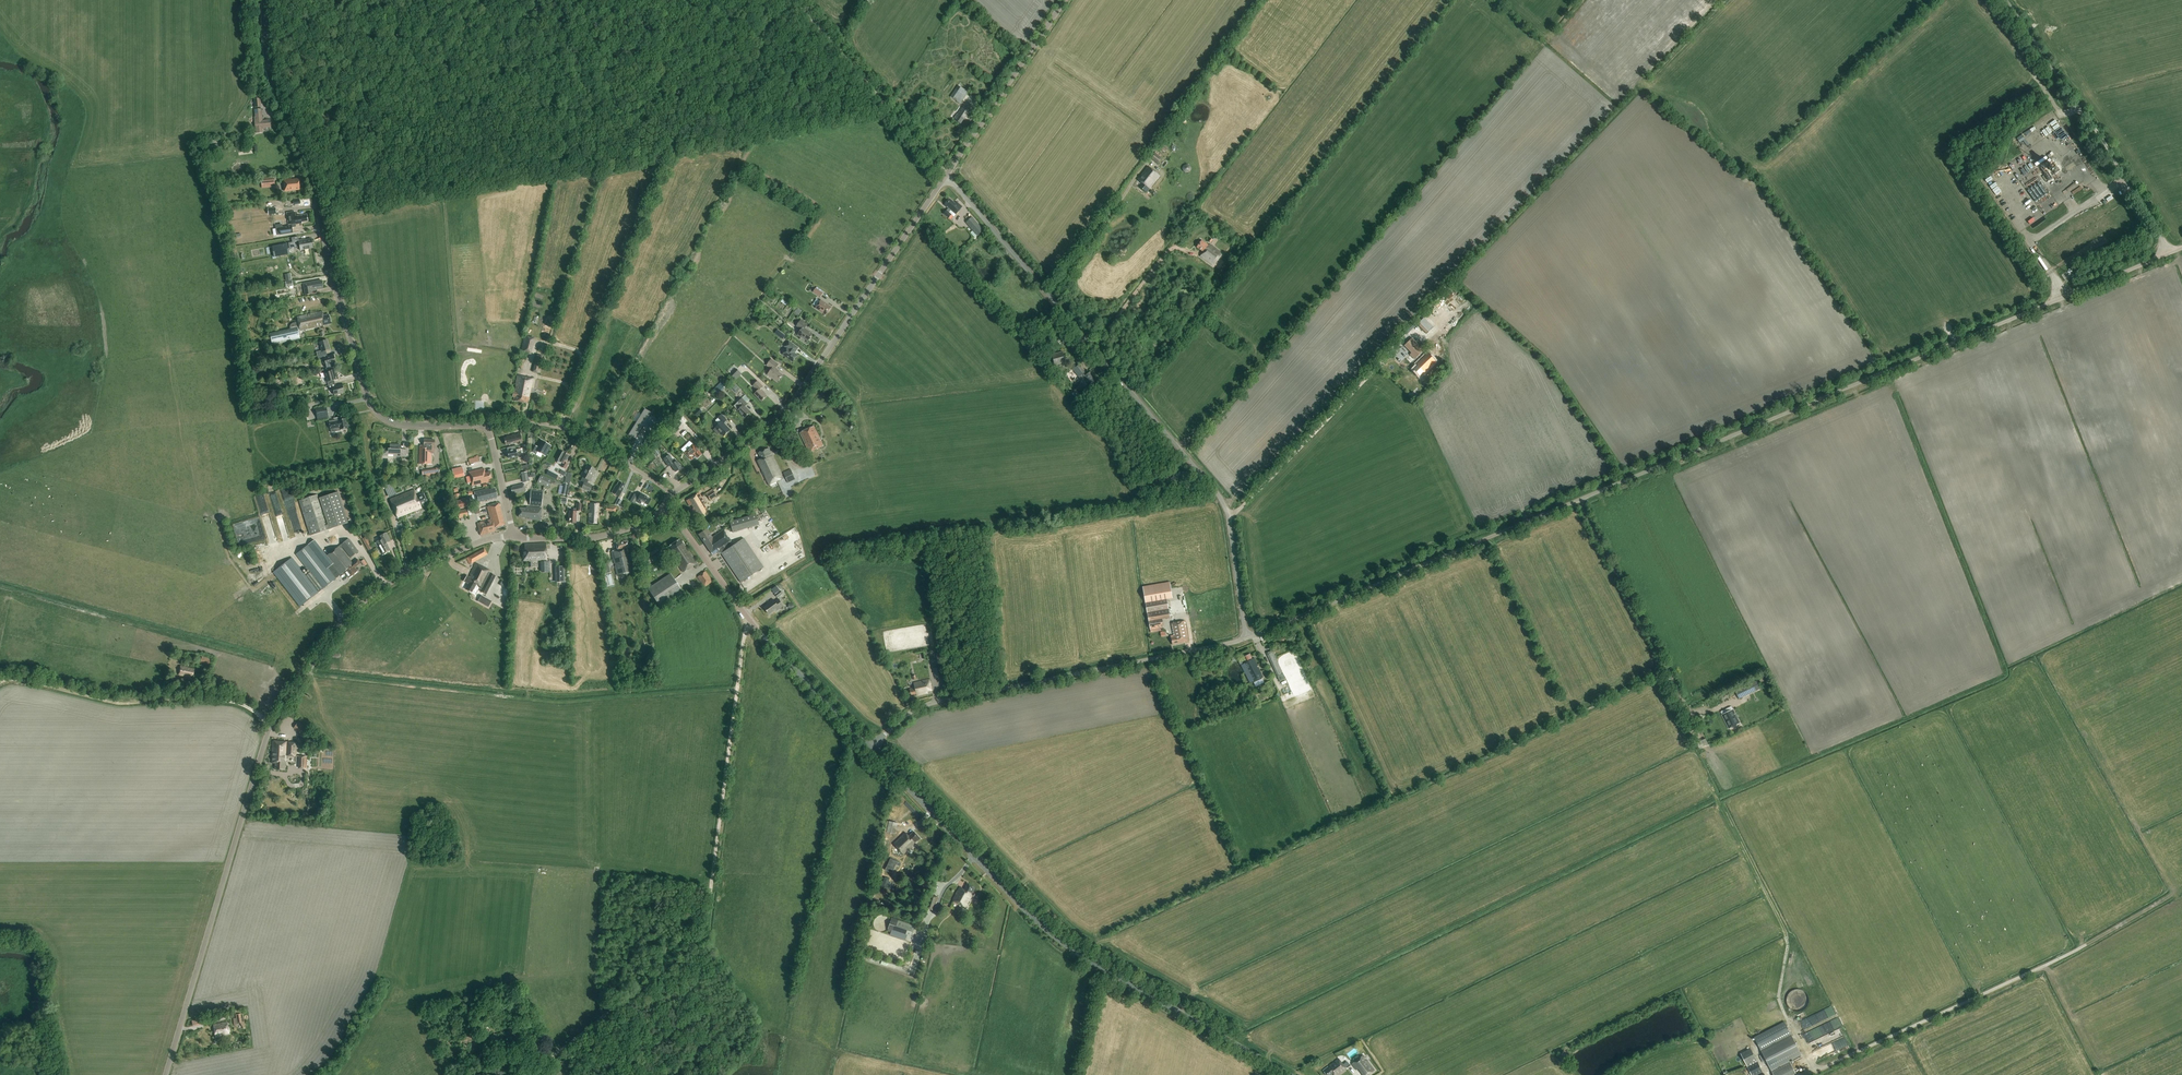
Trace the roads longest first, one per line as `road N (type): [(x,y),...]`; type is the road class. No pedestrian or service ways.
road 1 (unclassified): [(1247,637),(2169,253)]
road 2 (tertiary): [(165,1074),(262,748),(284,704),(356,607),(385,585),(512,535)]
road 3 (unclassified): [(1247,637),(1218,495),(946,175)]
road 4 (tertiary): [(488,429),(403,424),(372,409),(316,189),(272,76),(267,0)]
road 5 (track): [(528,1074),(706,928),(747,617)]
road 6 (tertiary): [(1291,1074),(1055,935),(870,749)]
road 7 (tertiary): [(672,494),(786,409),(946,175)]
road 8 (unclassified): [(870,749),(922,705),(1247,637)]
road 9 (tertiary): [(870,749),(762,635),(661,509)]
road 10 (unclassified): [(1807,1074),(2087,943)]
road 11 (track): [(271,725),(232,701),(108,701),(0,682)]
road 12 (track): [(1581,499),(1691,715),(1717,709)]
road 13 (track): [(1228,517),(1392,354)]
road 14 (track): [(946,175),(796,0)]
road 15 (tertiary): [(946,175),(1065,0)]
road 16 (residential): [(672,494),(554,425),(488,429)]
road 17 (unclassified): [(2169,253),(2076,101)]
road 18 (tertiary): [(512,535),(597,537),(661,509)]
road 19 (track): [(368,398),(246,414)]

